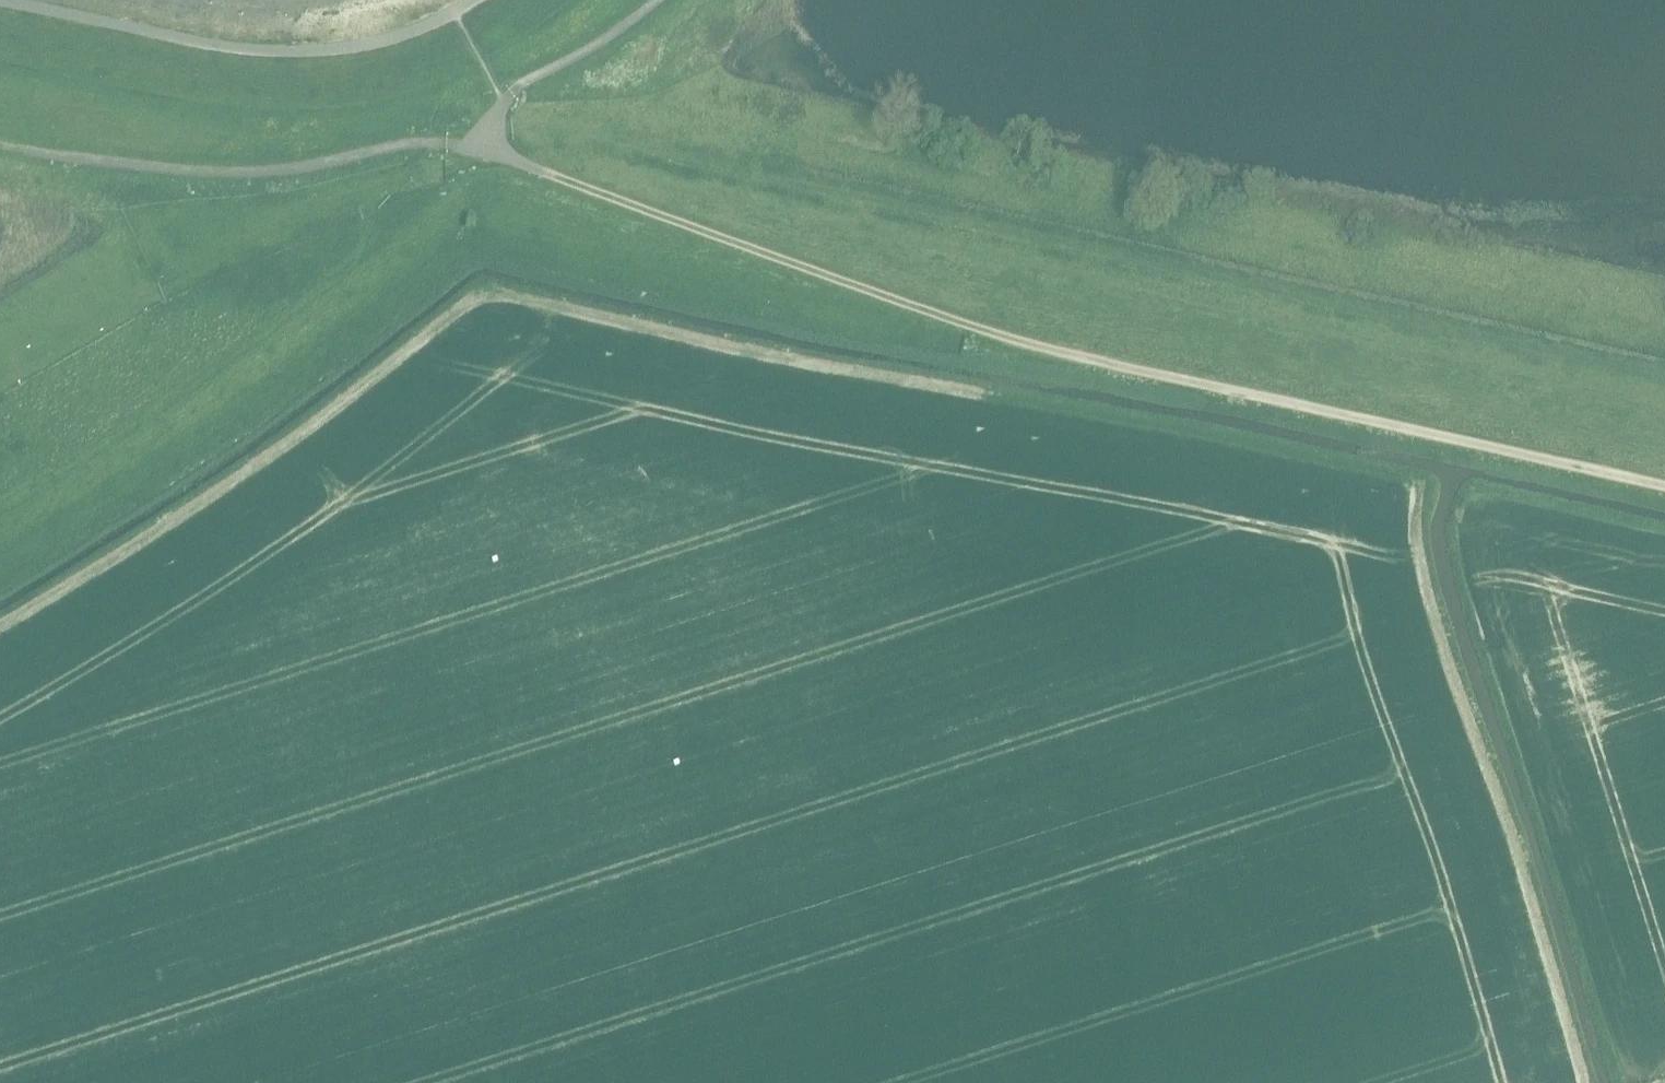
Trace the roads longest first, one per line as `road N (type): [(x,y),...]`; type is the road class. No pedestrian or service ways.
road 1 (track): [(1664,483),(1068,352),(845,285),(480,146)]
road 2 (track): [(1664,320),(678,104),(512,91)]
road 3 (track): [(480,146),(414,144),(226,168),(0,144)]
road 4 (track): [(506,99),(656,0)]

